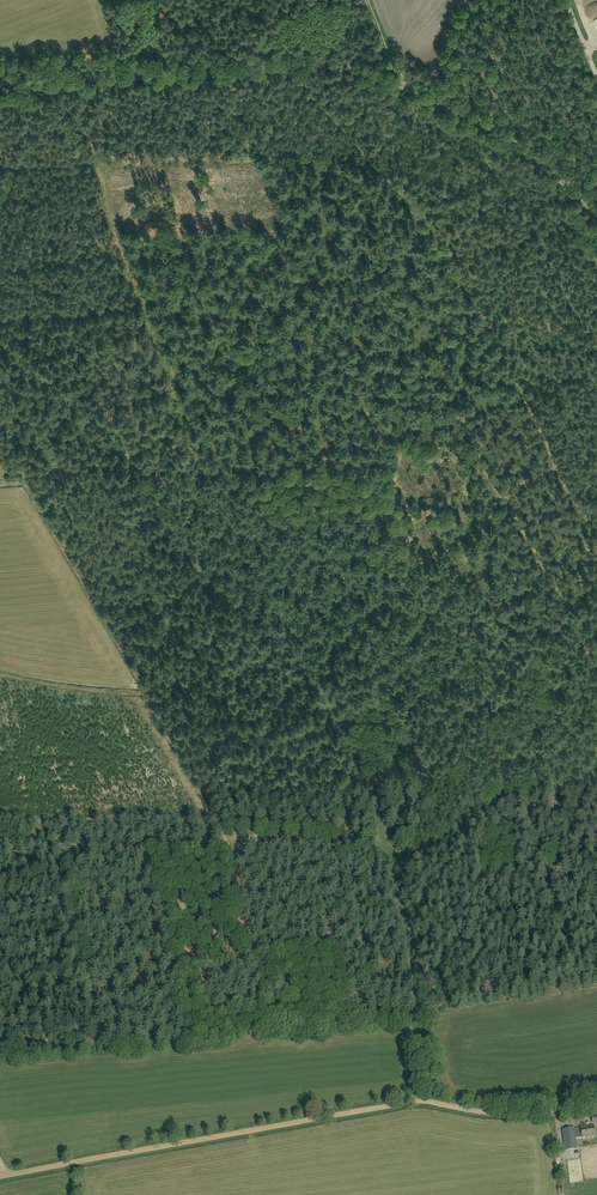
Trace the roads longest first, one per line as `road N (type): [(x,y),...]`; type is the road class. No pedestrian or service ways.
road 1 (track): [(0,320),(125,428),(181,540),(368,731),(412,856)]
road 2 (tertiary): [(596,215),(519,146),(464,114),(345,67),(275,65),(0,89)]
road 3 (track): [(596,763),(412,856),(376,846),(191,854),(0,847)]
road 4 (track): [(0,302),(566,234),(596,219)]
road 5 (track): [(540,1112),(407,1102),(0,1177)]
road 6 (track): [(404,857),(399,896),(436,1103)]
road 7 (track): [(526,795),(577,984)]

